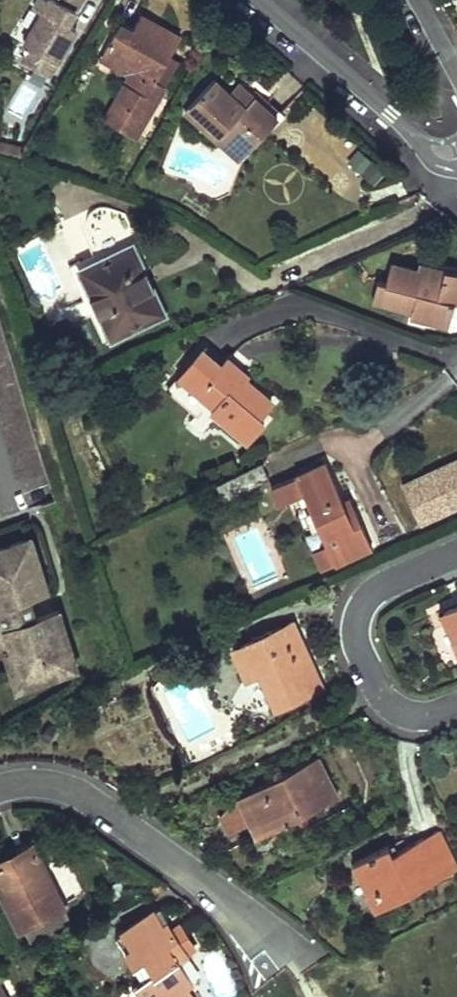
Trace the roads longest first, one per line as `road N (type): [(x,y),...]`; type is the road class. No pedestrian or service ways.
road 1 (residential): [(292,956),(82,796),(52,787),(0,789)]
road 2 (residential): [(456,555),(381,588),(356,624),(358,644),(393,709),(428,718),(456,706)]
road 3 (residential): [(256,0),(391,115),(433,162),(456,169)]

